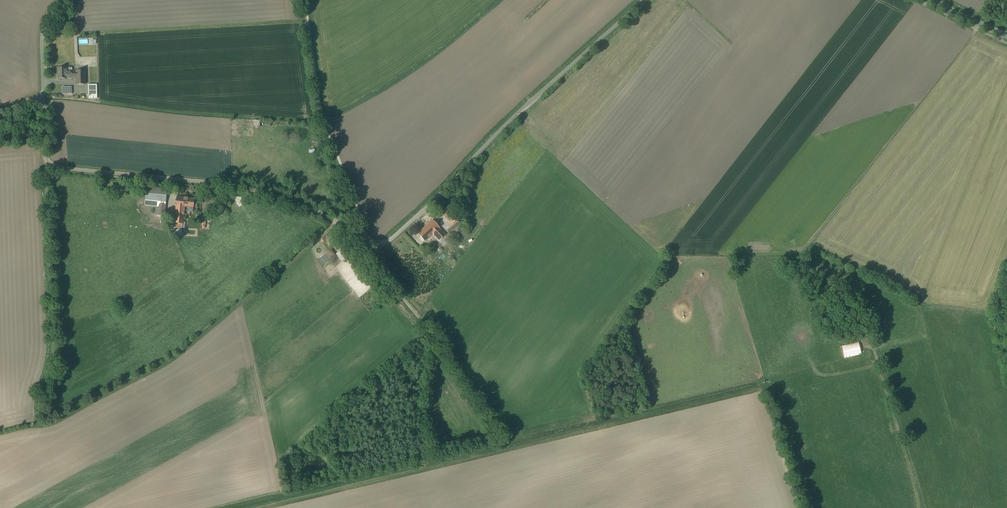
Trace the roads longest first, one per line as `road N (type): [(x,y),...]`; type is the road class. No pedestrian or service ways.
road 1 (unclassified): [(643,0),(379,245),(261,190),(48,166),(45,95)]
road 2 (track): [(48,166),(53,365),(38,425)]

